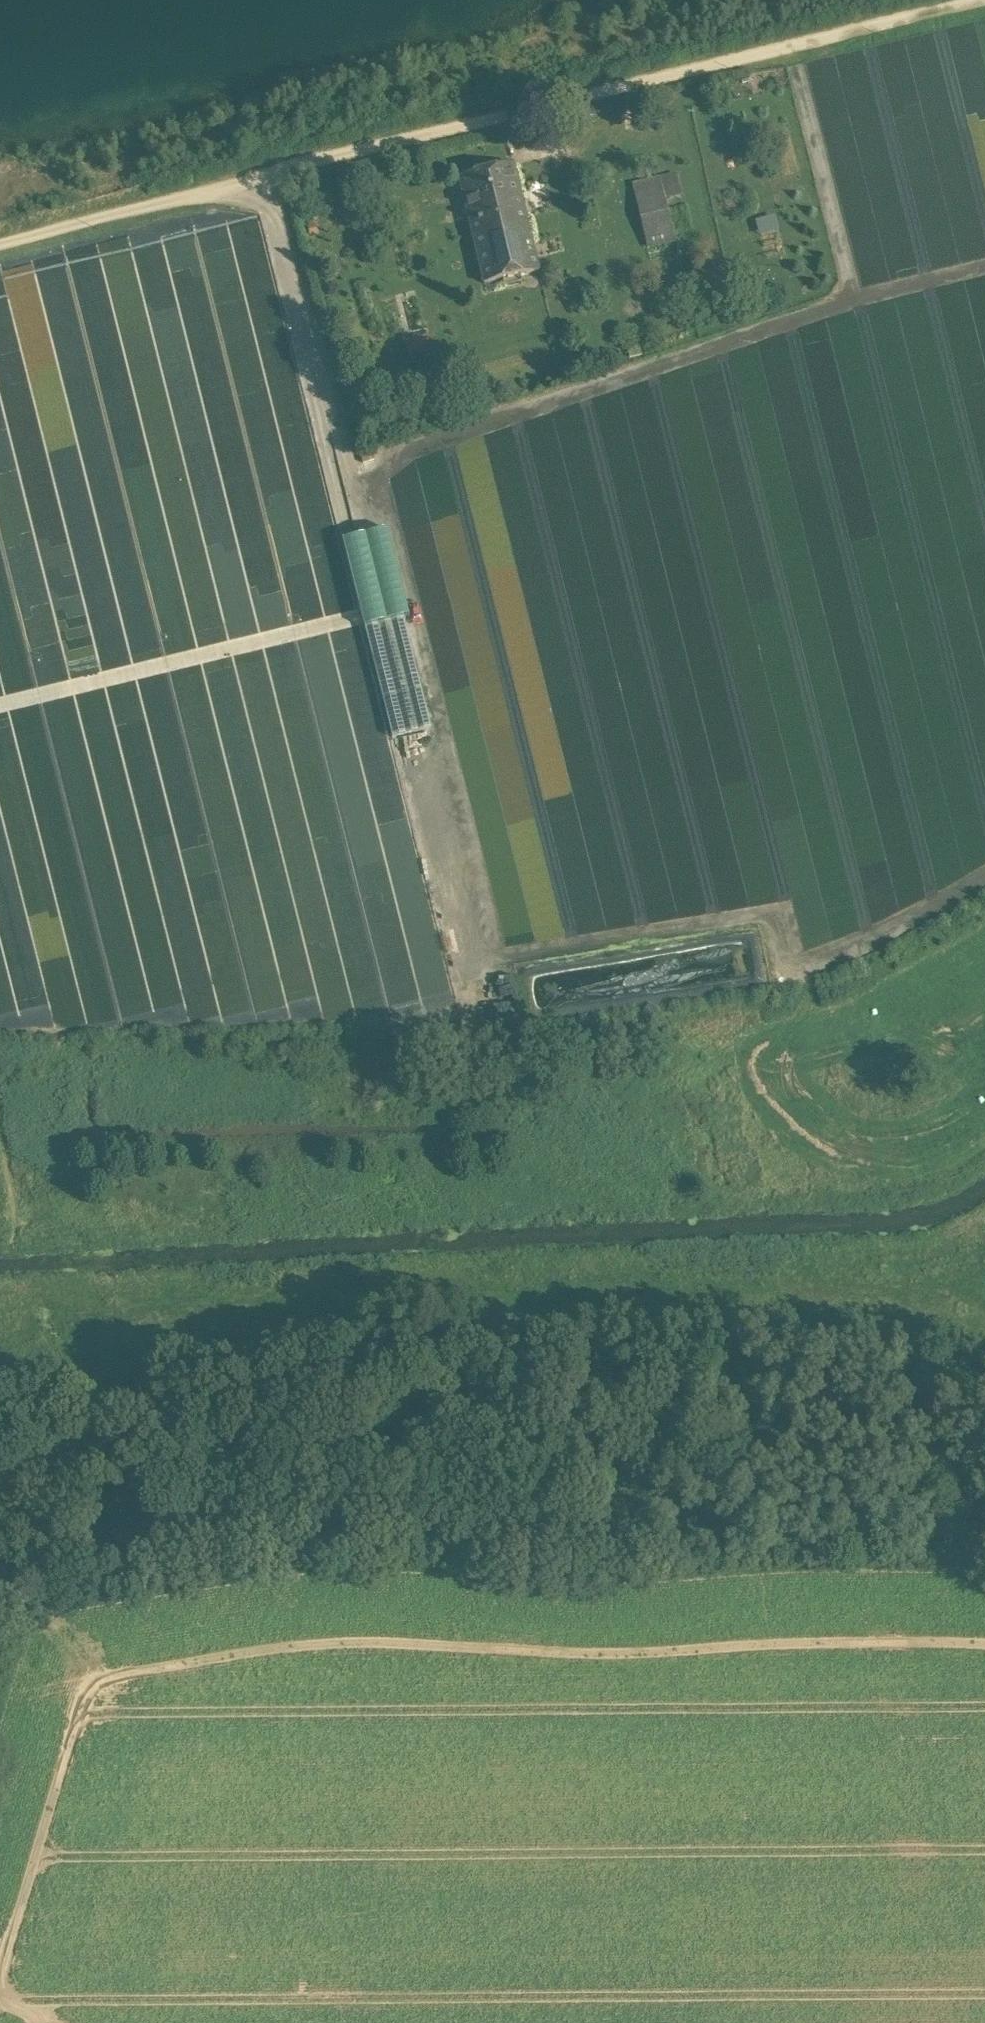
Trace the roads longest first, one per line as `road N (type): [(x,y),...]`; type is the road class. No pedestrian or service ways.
road 1 (track): [(0,243),(984,1)]

